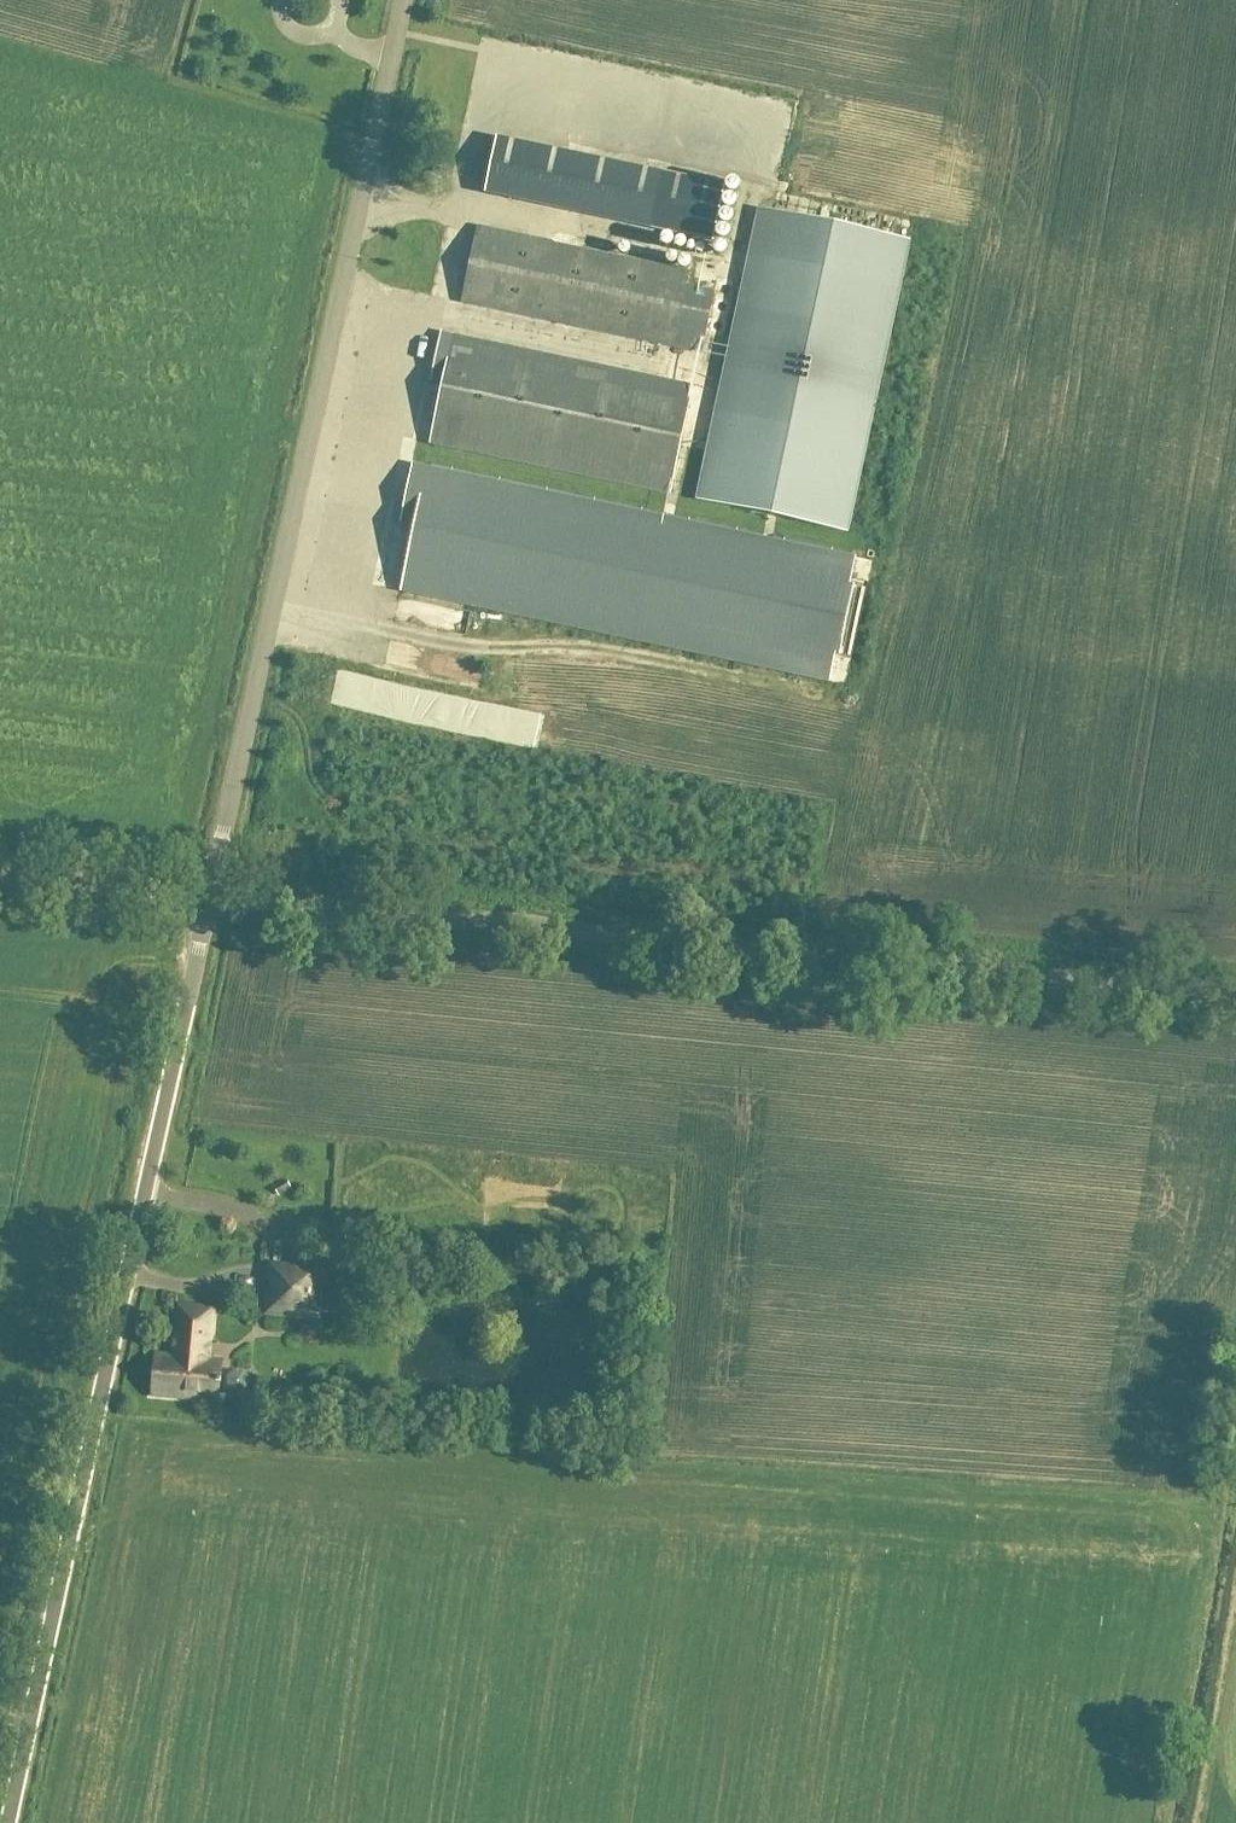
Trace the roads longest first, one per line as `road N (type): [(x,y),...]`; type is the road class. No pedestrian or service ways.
road 1 (unclassified): [(1235,991),(207,899)]
road 2 (unclassified): [(8,1822),(207,899)]
road 3 (unclassified): [(207,899),(403,0)]
road 4 (unclassified): [(207,899),(0,878)]

